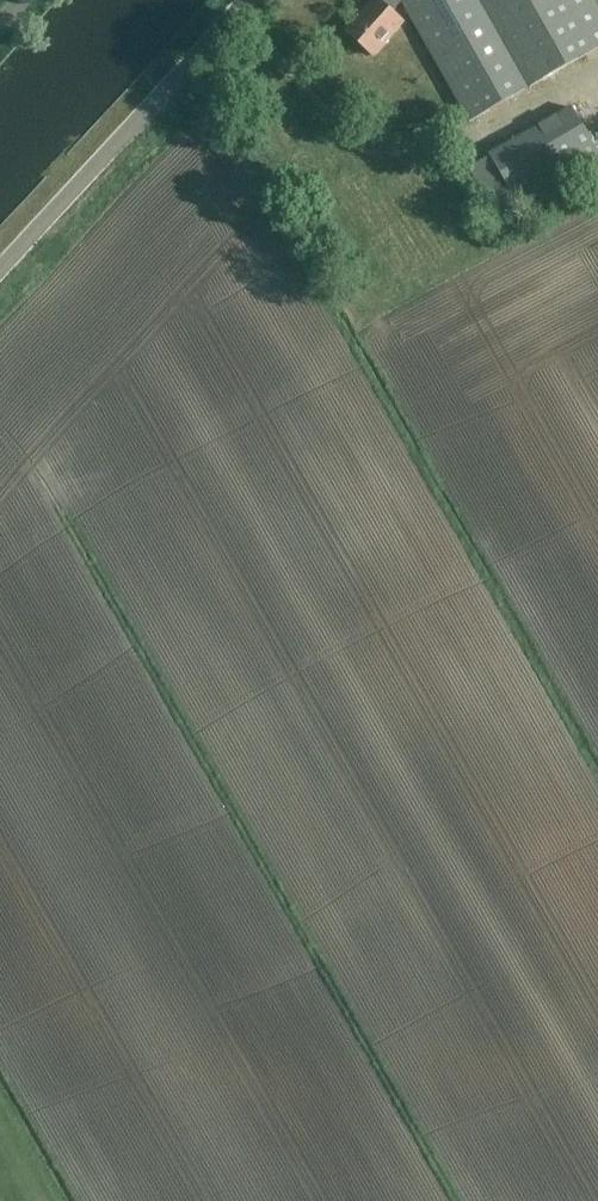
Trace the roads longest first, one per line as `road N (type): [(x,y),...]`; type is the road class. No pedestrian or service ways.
road 1 (unclassified): [(0,258),(239,0)]

